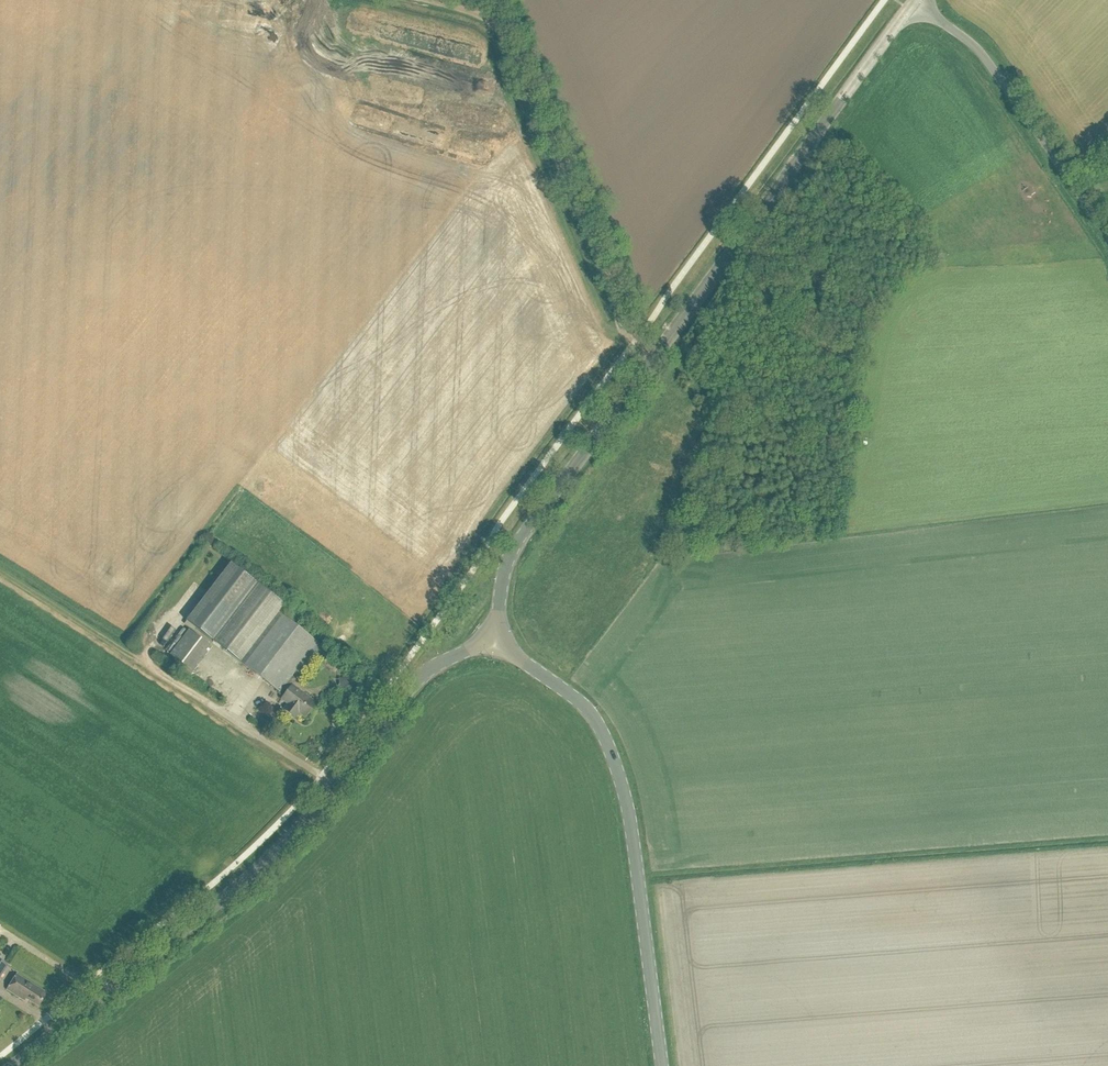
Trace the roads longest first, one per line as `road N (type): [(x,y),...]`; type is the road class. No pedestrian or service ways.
road 1 (primary): [(496,640),(504,571),(525,530),(910,5)]
road 2 (primary): [(661,1065),(628,819),(604,736),(580,702),(496,640)]
road 3 (tertiary): [(11,1065),(253,874),(334,788)]
road 4 (track): [(637,340),(514,51),(489,18),(440,0)]
road 5 (unclassified): [(1107,235),(981,53),(910,5)]
road 6 (track): [(208,704),(0,572)]
road 7 (tertiary): [(334,788),(430,669),(496,640)]
road 8 (unclassified): [(334,788),(208,704)]

